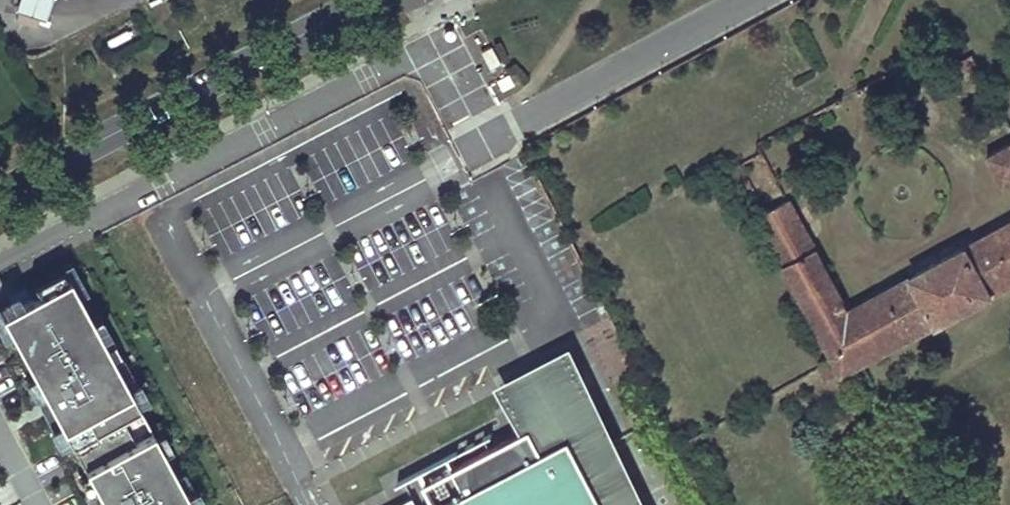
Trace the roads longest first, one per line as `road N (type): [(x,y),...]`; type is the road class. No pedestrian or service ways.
road 1 (primary): [(368,0),(0,193)]

